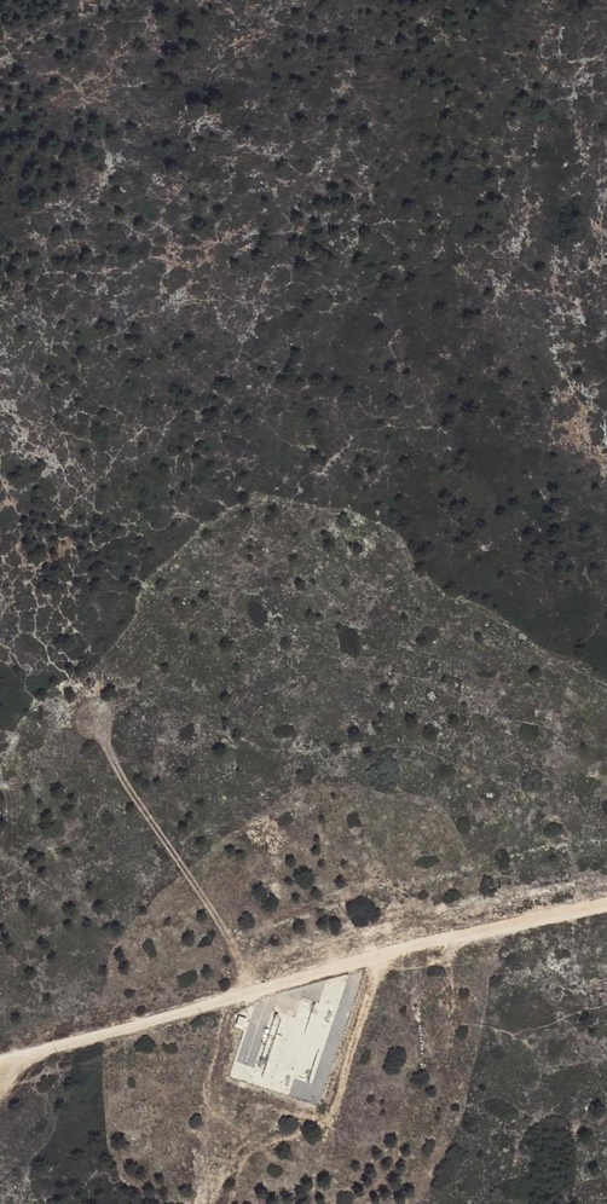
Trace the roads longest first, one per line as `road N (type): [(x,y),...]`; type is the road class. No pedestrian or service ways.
road 1 (track): [(606,901),(396,947),(11,1063)]

